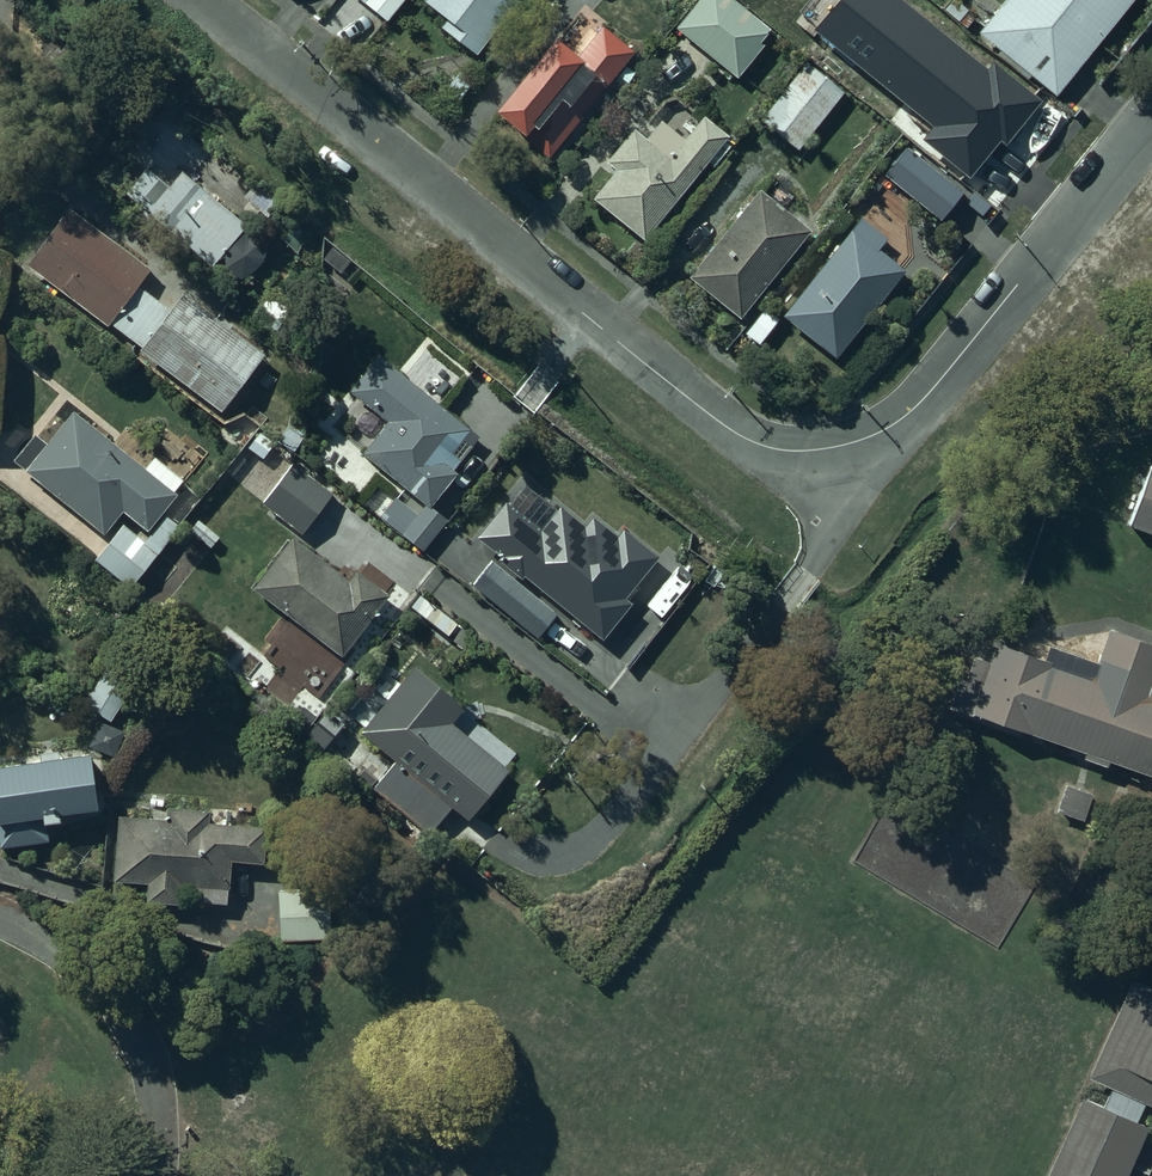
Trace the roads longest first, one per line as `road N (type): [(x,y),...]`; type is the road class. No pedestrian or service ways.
road 1 (residential): [(194,0),(728,428),(770,449),(815,450)]
road 2 (residential): [(815,450),(817,562),(603,848),(506,864)]
road 3 (residential): [(1151,125),(918,407),(873,437),(815,450)]

